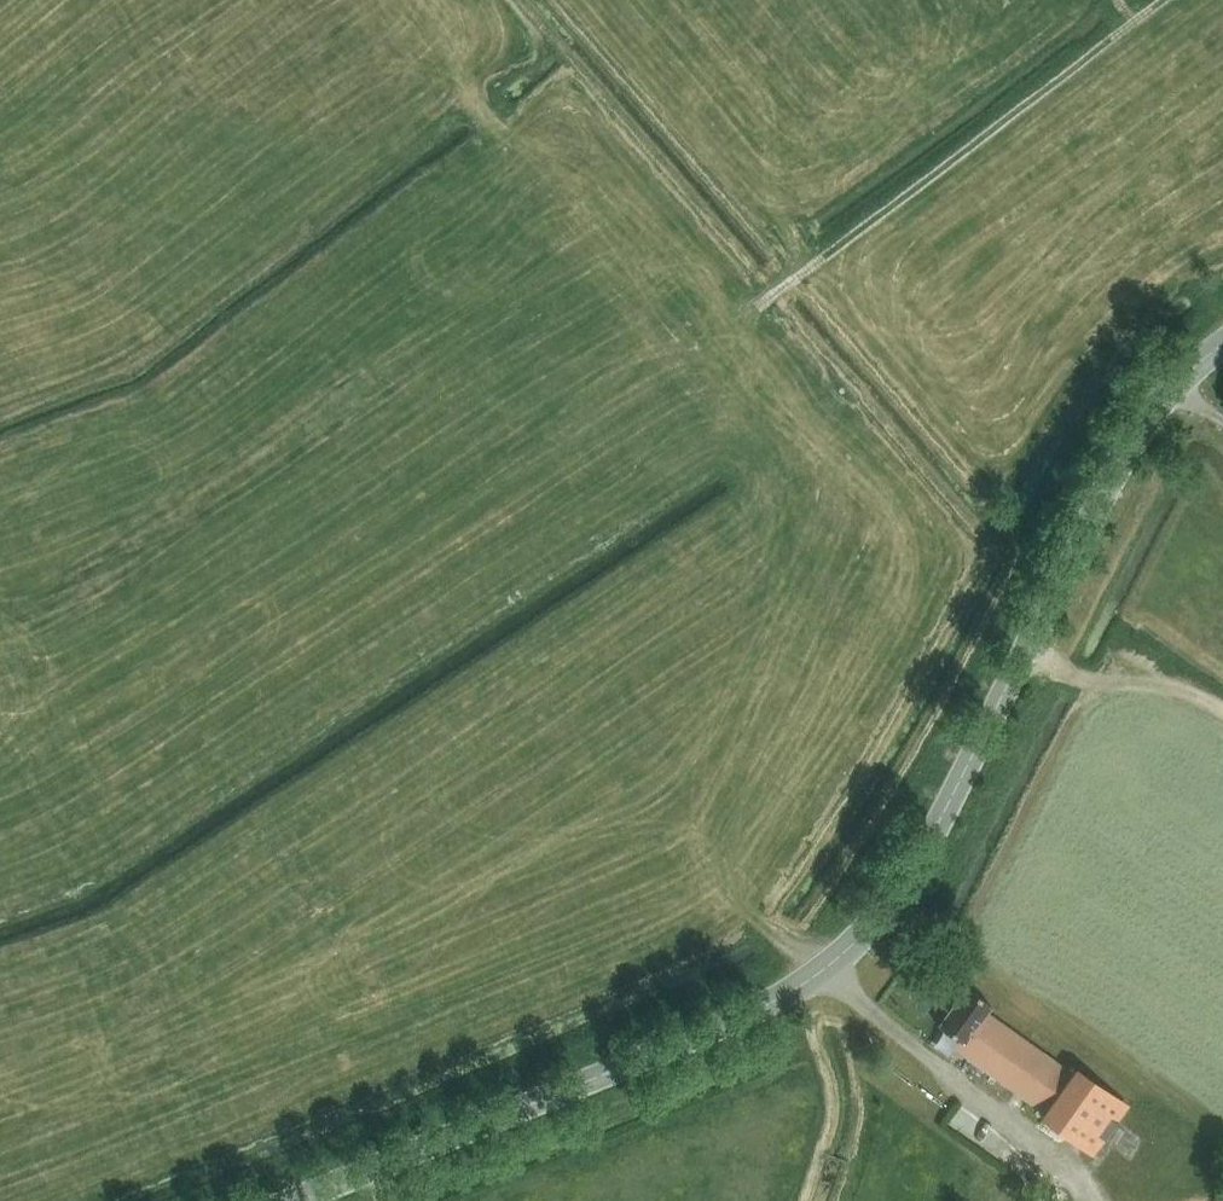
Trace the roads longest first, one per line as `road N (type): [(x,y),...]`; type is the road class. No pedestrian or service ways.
road 1 (unclassified): [(283,1200),(790,994),(847,949),(914,872),(1136,437),(1179,375),(1222,340)]
road 2 (track): [(1222,720),(1165,681),(1089,684),(1025,654)]

